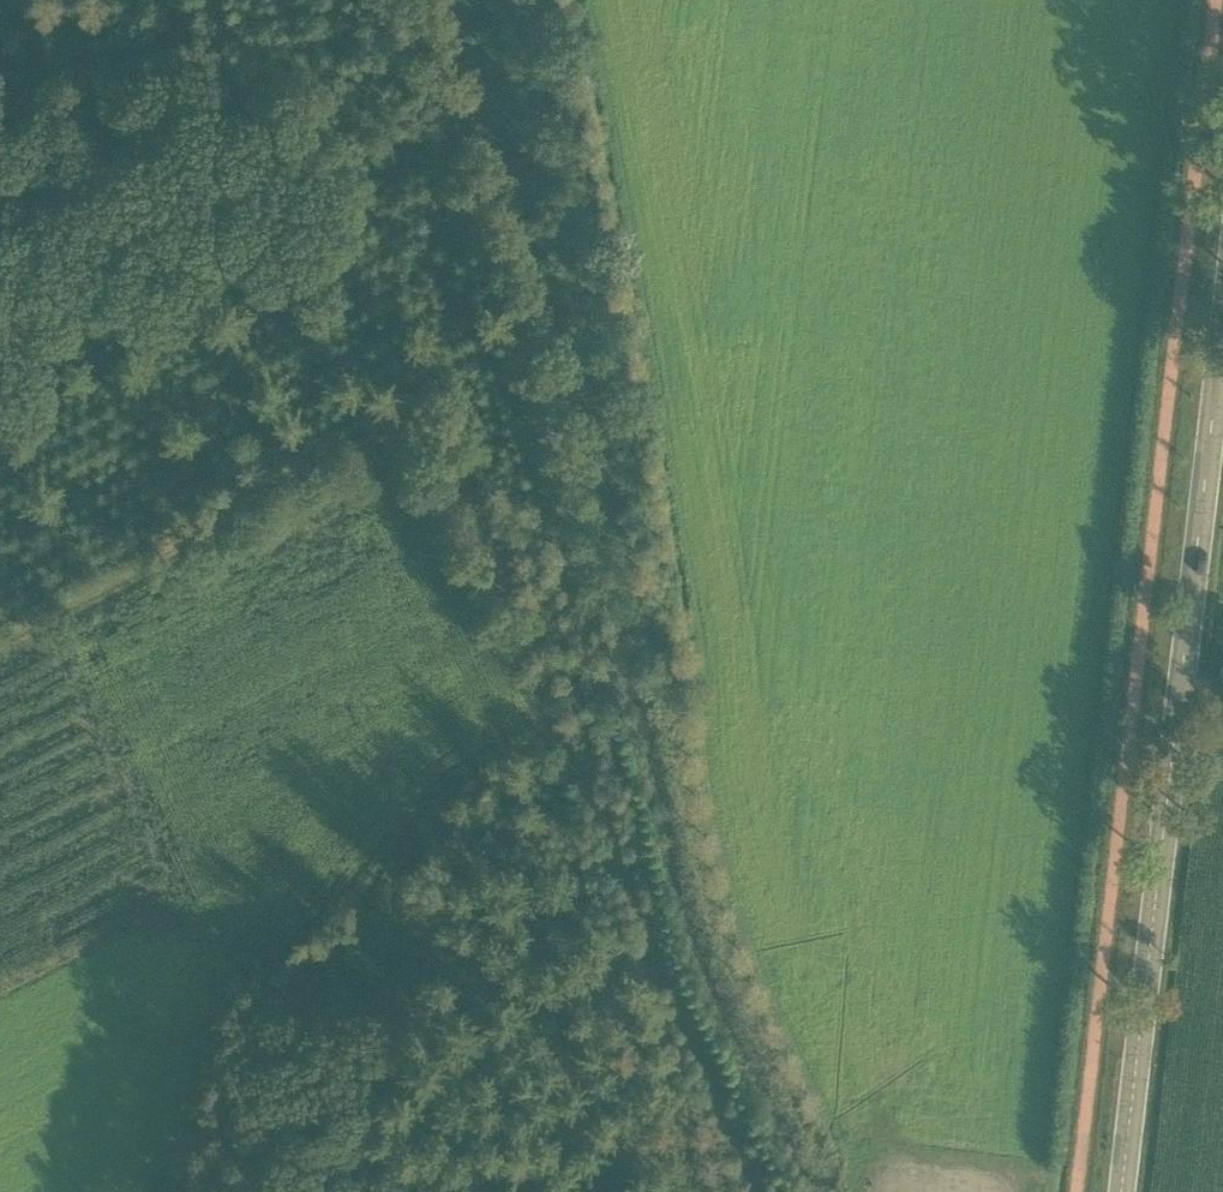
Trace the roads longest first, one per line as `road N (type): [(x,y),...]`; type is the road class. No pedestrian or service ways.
road 1 (primary): [(1120,1191),(1222,314)]

